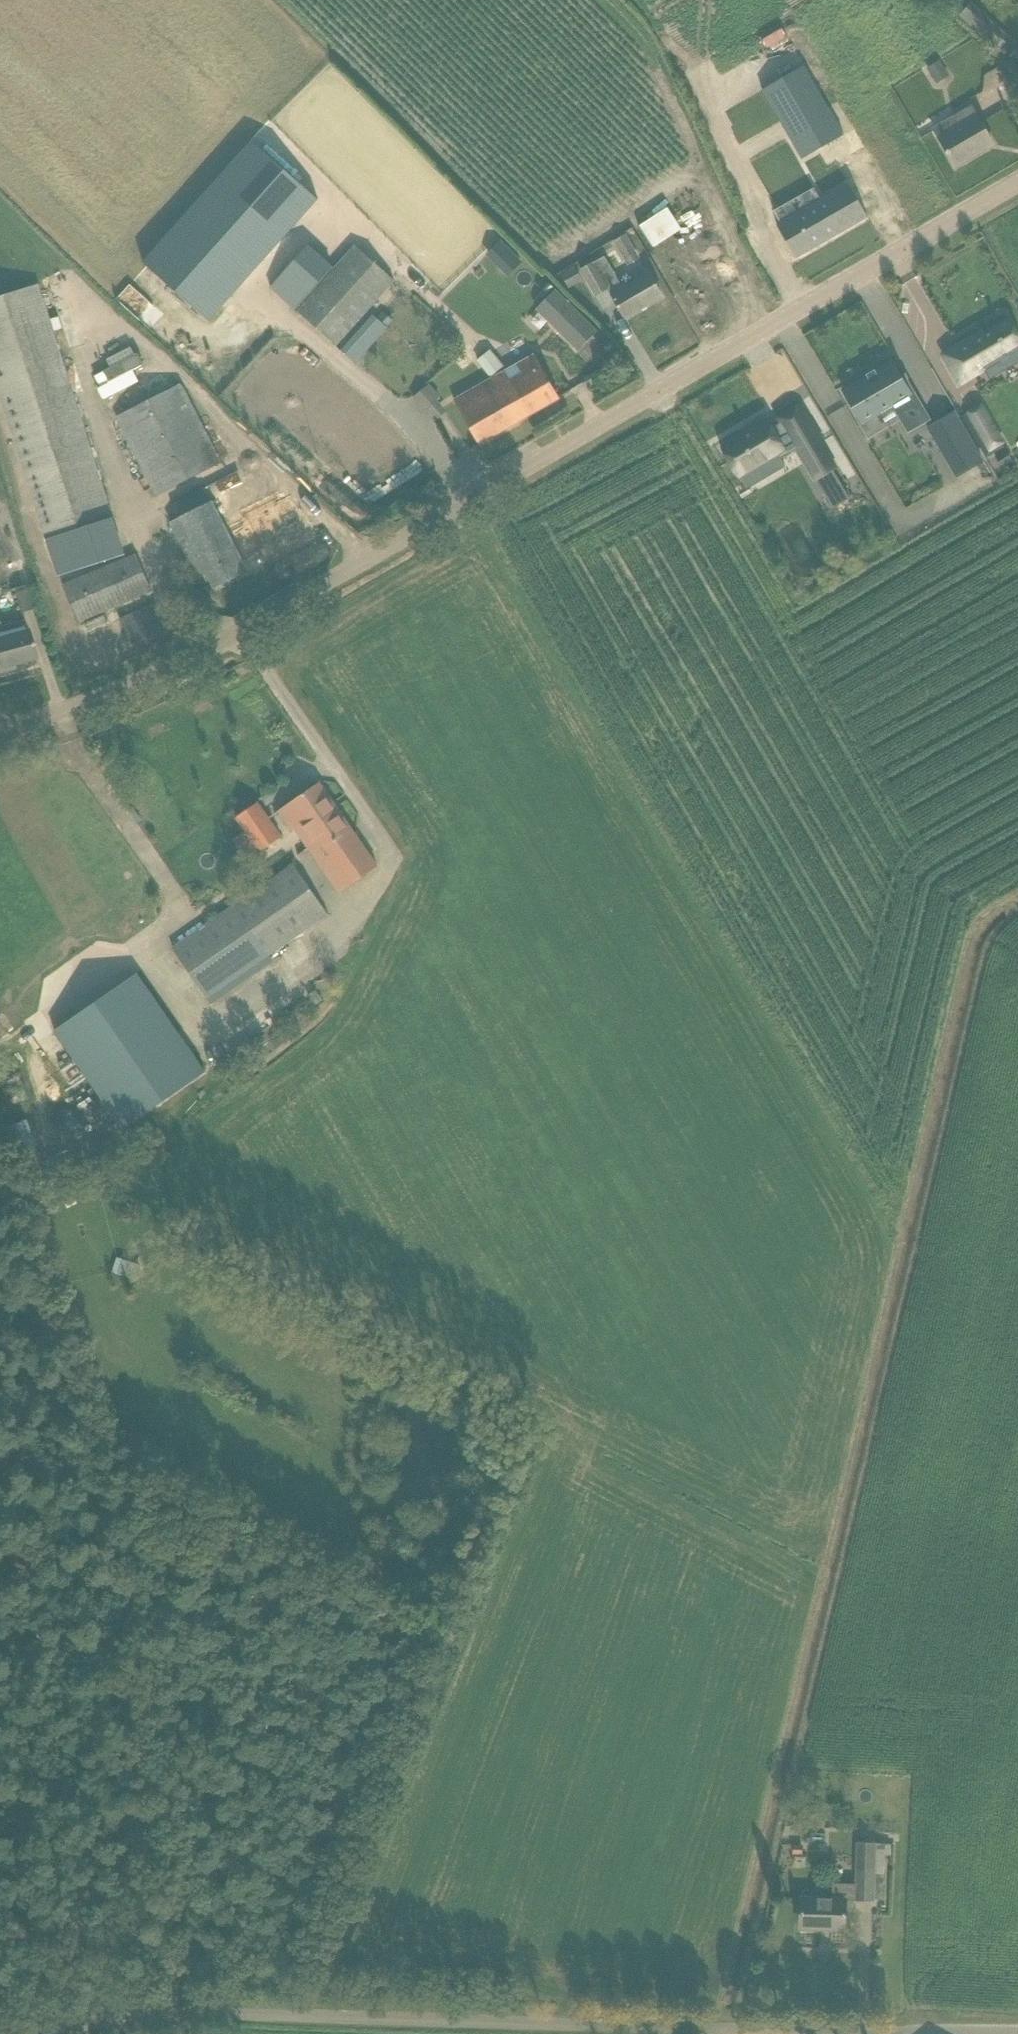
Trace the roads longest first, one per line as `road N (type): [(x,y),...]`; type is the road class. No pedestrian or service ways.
road 1 (unclassified): [(0,730),(86,705),(231,643),(1017,185)]
road 2 (unclassified): [(9,2033),(90,2018),(262,2009),(1017,2031)]
road 3 (track): [(783,1810),(735,2027)]

